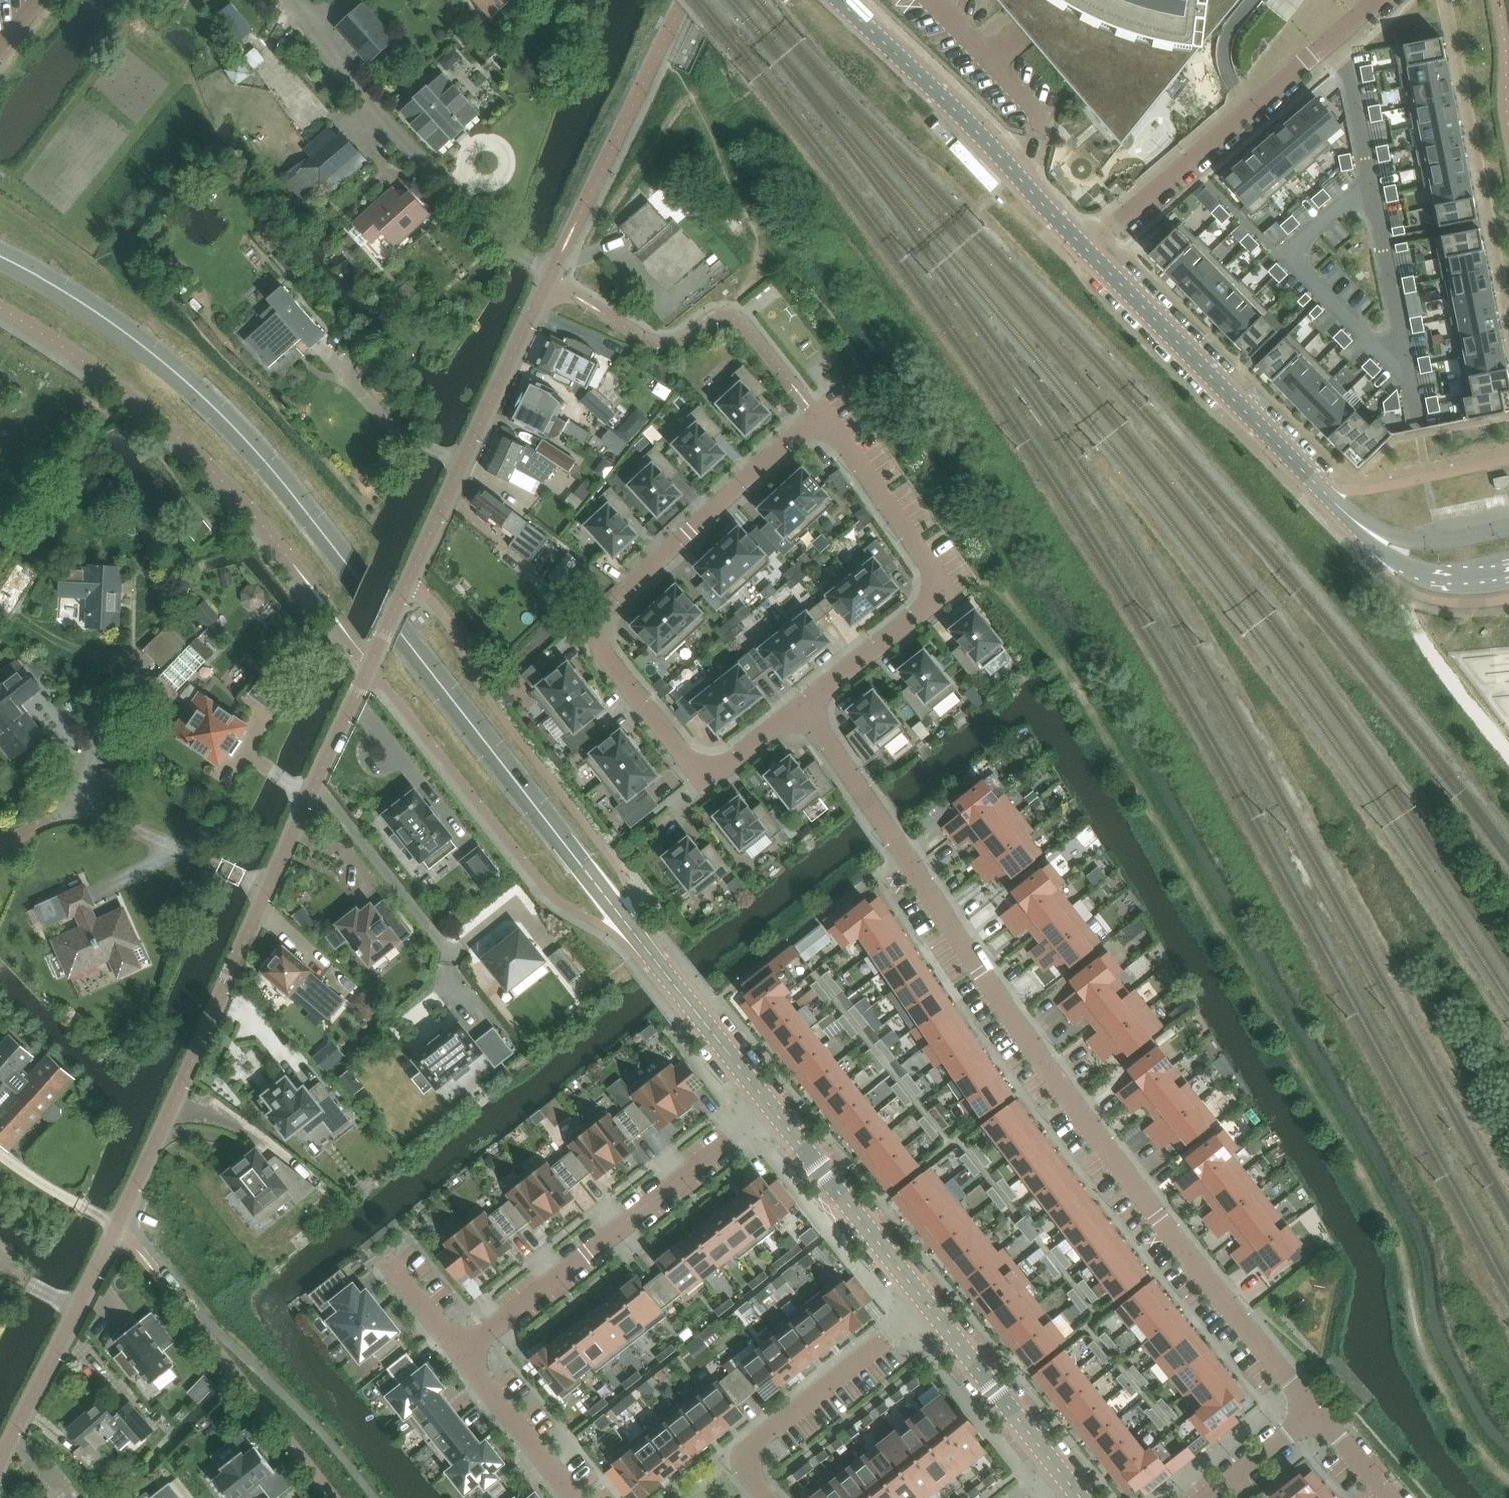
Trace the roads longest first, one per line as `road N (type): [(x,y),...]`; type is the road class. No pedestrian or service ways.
road 1 (residential): [(0,1463),(124,1214),(553,272),(499,241),(289,0)]
road 2 (residential): [(1317,1413),(1041,1060),(802,707)]
road 3 (residential): [(576,858),(483,720),(250,432),(153,345),(0,249)]
road 4 (residential): [(802,707),(710,772),(689,761),(599,646),(595,625),(810,425),(839,435),(930,564),(934,592),(925,610)]
road 5 (residential): [(0,265),(133,348),(235,438),(469,737),(576,858)]
road 6 (residential): [(774,1109),(461,1353)]
road 7 (residential): [(1087,251),(1381,0)]
road 8 (residential): [(839,0),(1087,251)]
road 9 (residential): [(1087,251),(1316,483)]
road 10 (residential): [(576,858),(774,1109)]
road 11 (residential): [(929,1306),(765,1432),(749,1471),(765,1497)]
road 12 (residential): [(774,1109),(929,1306)]
road 13 (residential): [(929,1306),(1072,1486)]
road 14 (residential): [(1316,483),(1370,541),(1425,576),(1466,584),(1508,578)]
road 15 (residential): [(1508,532),(1456,543),(1405,541),(1316,483)]
road 16 (residential): [(461,1353),(574,1497)]
road 17 (residential): [(925,610),(802,707)]
road 18 (residential): [(1211,1497),(1317,1413)]

